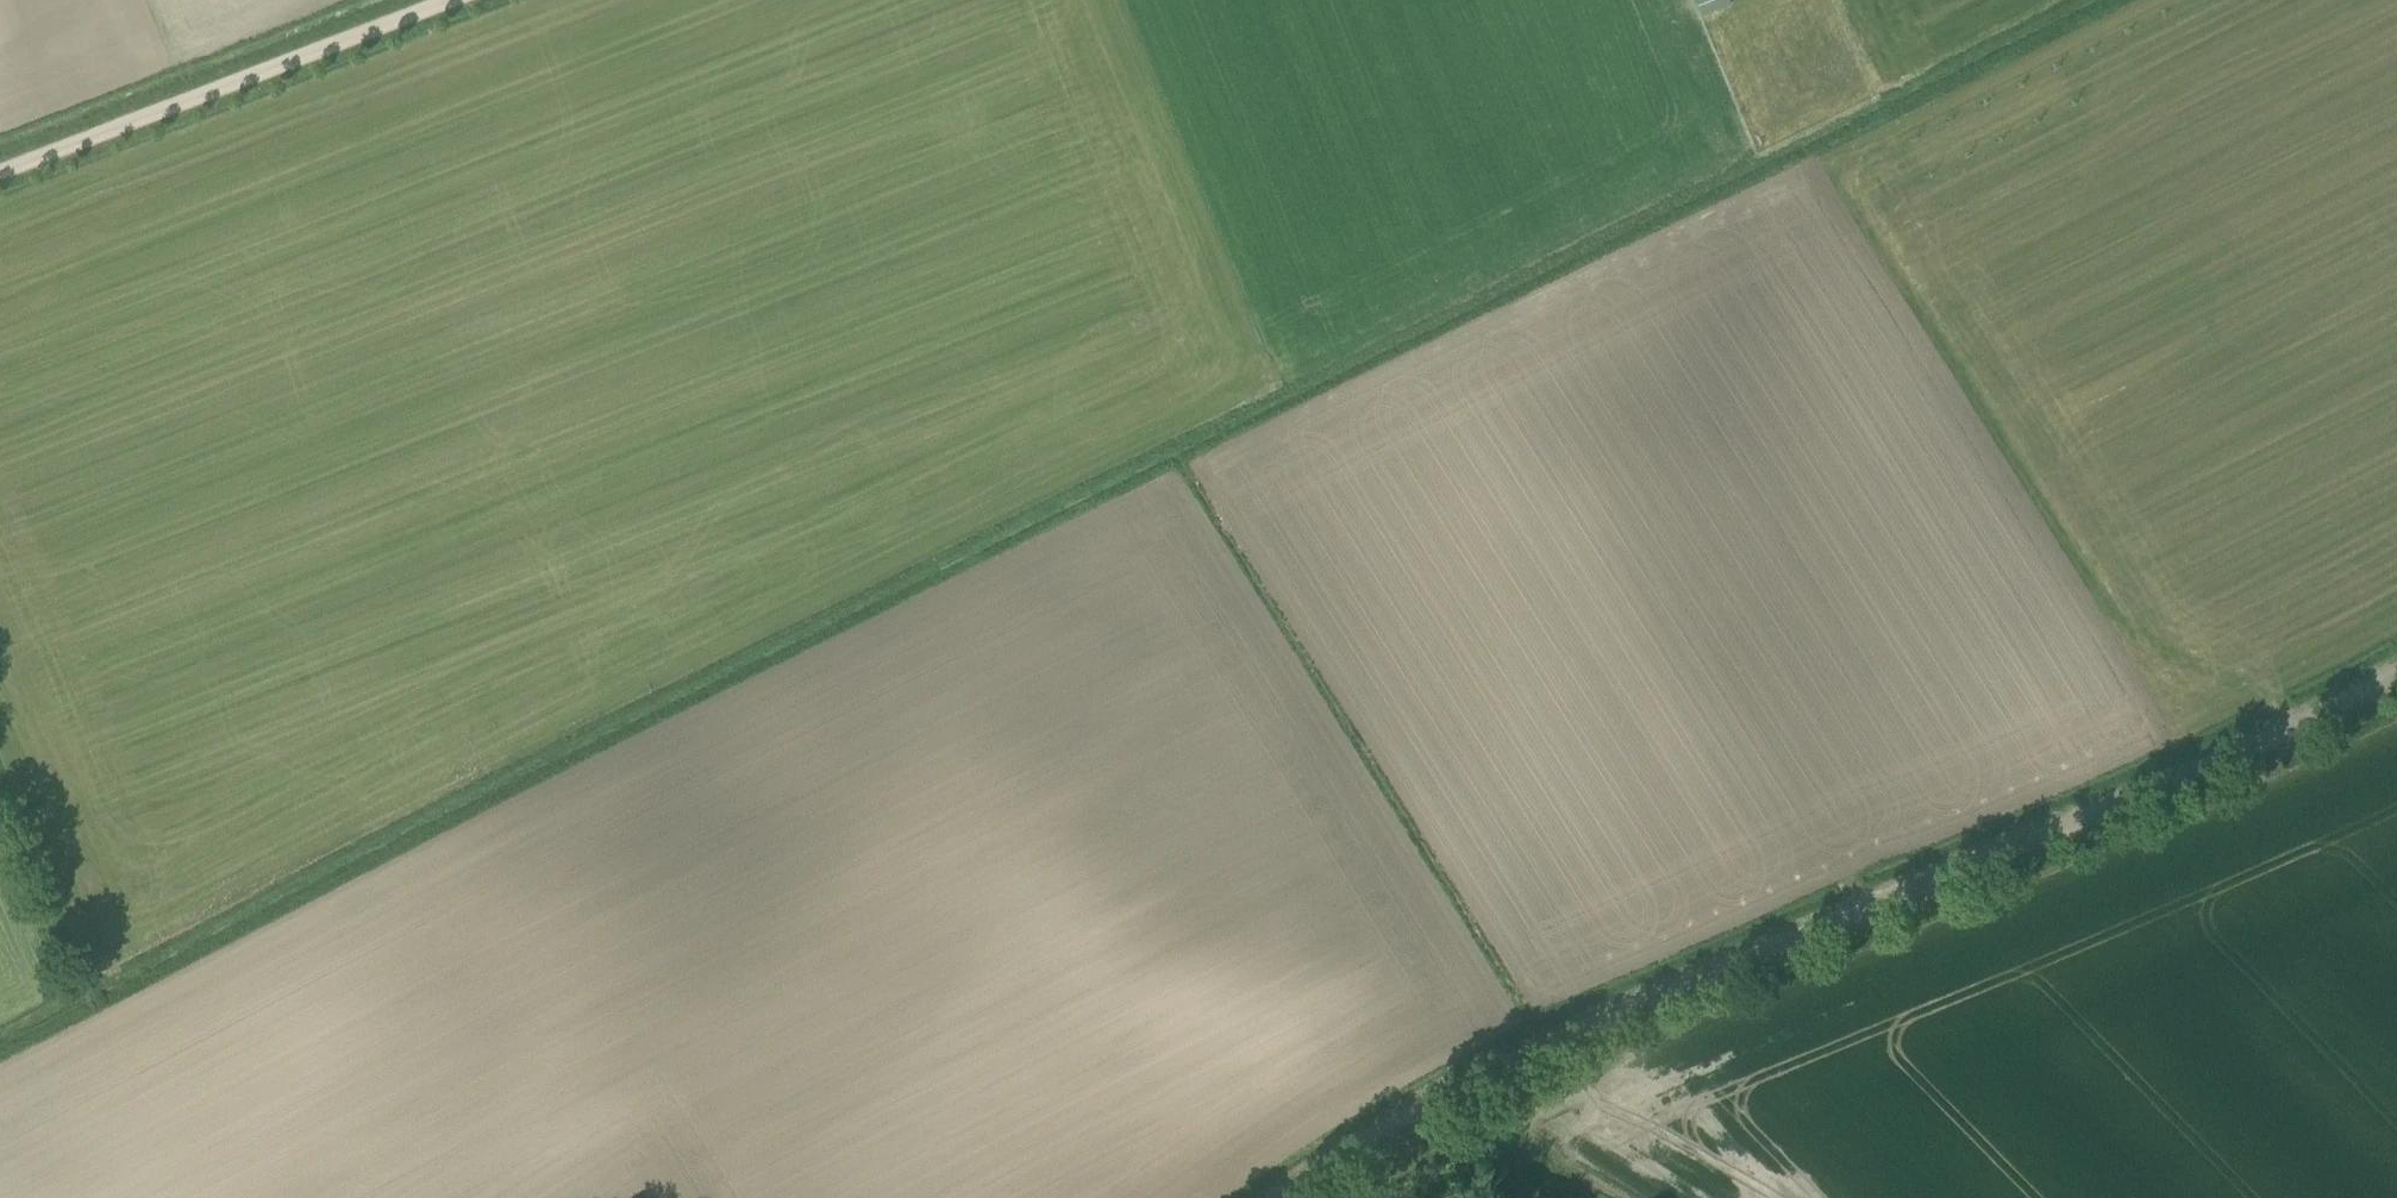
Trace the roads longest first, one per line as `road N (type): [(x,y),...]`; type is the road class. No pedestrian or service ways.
road 1 (unclassified): [(1277,1197),(1424,1105),(1534,1048),(2230,754),(2396,668)]
road 2 (track): [(0,178),(460,0)]

